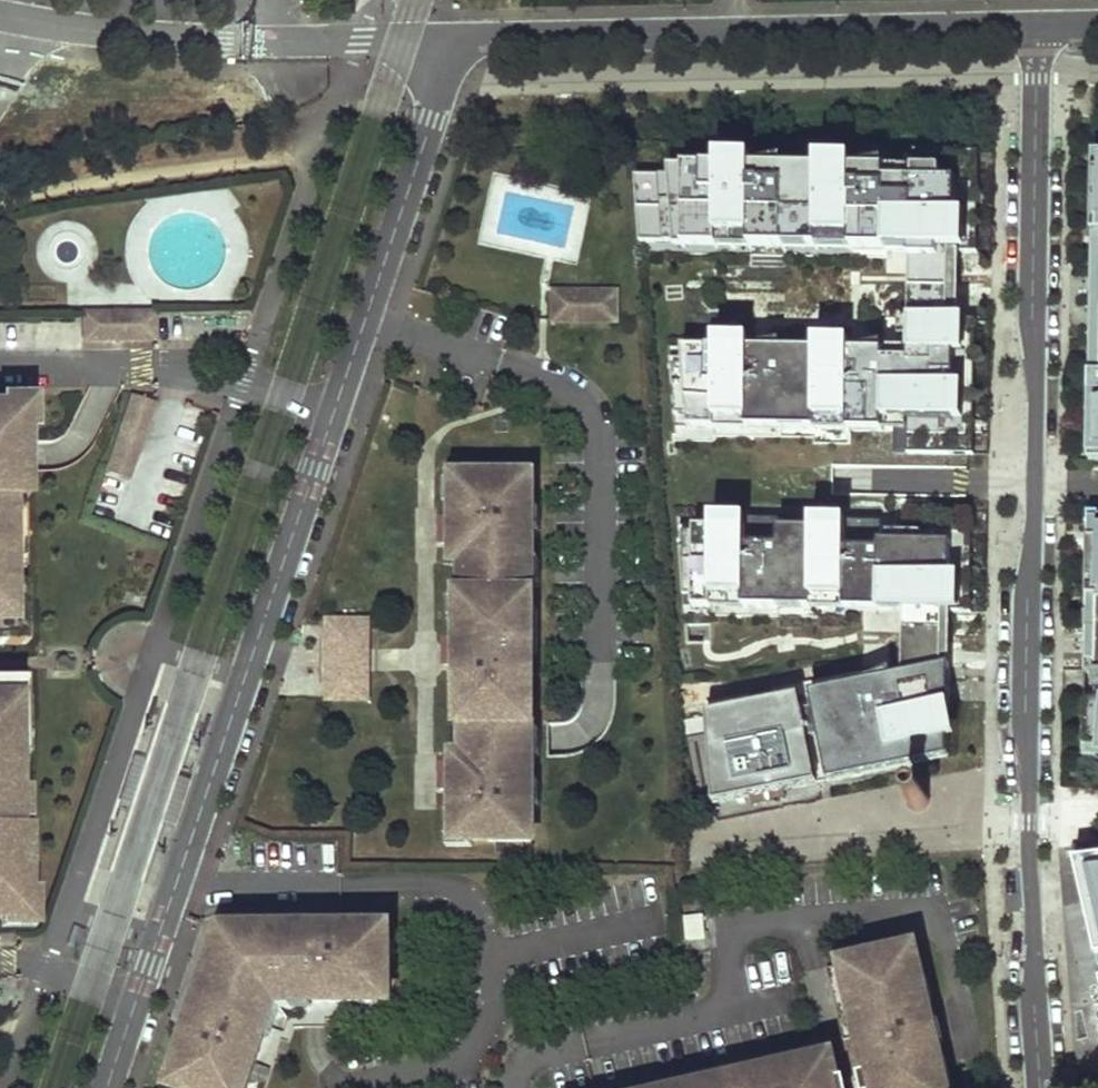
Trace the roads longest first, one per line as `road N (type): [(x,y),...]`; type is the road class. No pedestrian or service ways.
road 1 (residential): [(105,1087),(364,317),(446,43)]
road 2 (residential): [(1039,1087),(1025,688),(1035,26)]
road 3 (residential): [(1035,26),(446,43)]
road 4 (residential): [(0,17),(150,39),(446,43)]

